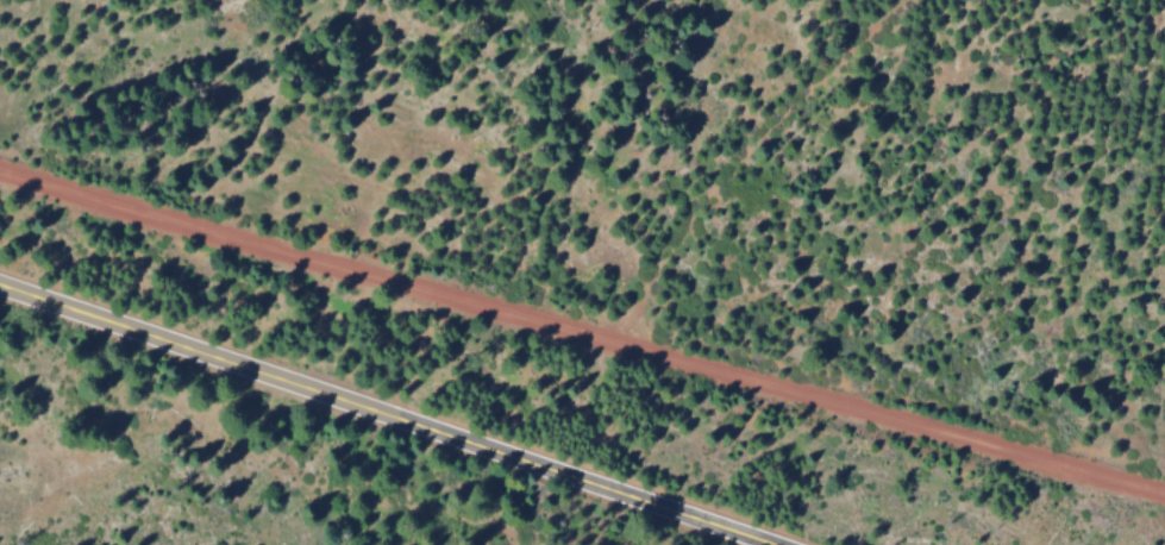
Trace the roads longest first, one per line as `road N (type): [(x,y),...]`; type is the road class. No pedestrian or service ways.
road 1 (track): [(1164,488),(0,171)]
road 2 (secondary): [(786,544),(0,280)]

